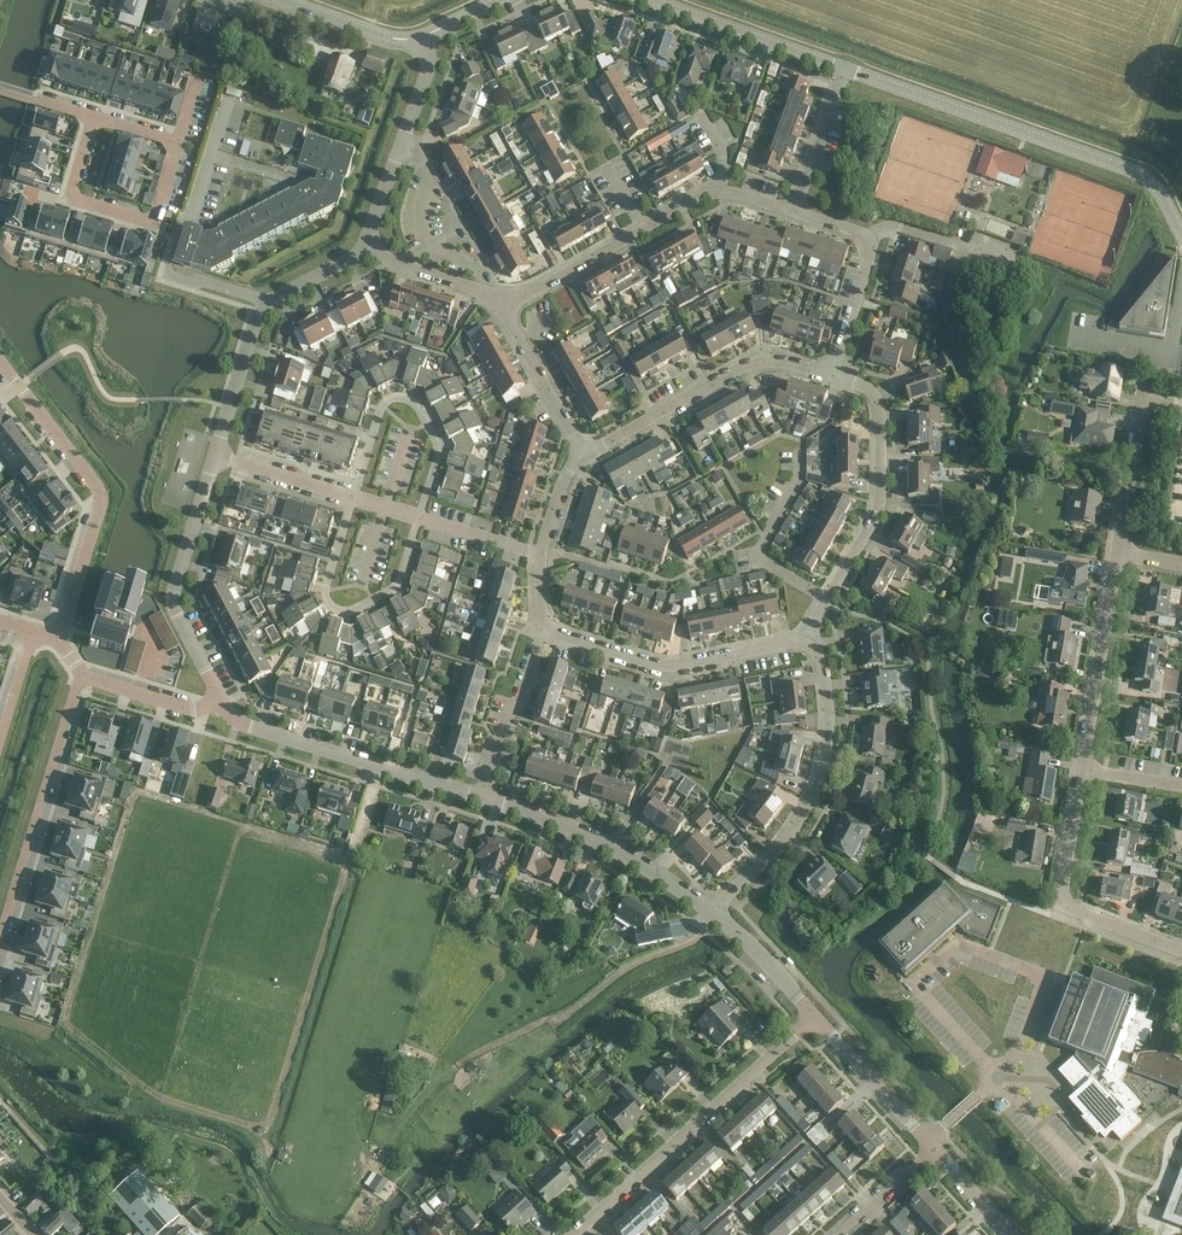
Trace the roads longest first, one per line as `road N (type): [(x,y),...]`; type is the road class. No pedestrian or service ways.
road 1 (track): [(349,859),(266,1128),(157,1101),(66,1016),(134,790)]
road 2 (residential): [(1181,235),(1158,190),(1138,174),(845,68)]
road 3 (residential): [(542,554),(216,458)]
road 4 (residential): [(577,1234),(815,1017)]
road 5 (residential): [(59,644),(98,488),(0,363)]
road 6 (residential): [(806,638),(821,657),(829,713),(823,772),(806,810),(769,855),(711,909)]
road 7 (residential): [(84,675),(0,961)]
road 8 (residential): [(482,800),(236,720),(222,700)]
road 9 (residential): [(216,458),(262,313),(368,242)]
road 10 (residential): [(806,638),(664,667),(564,639),(545,625)]
road 11 (residential): [(587,455),(742,370),(780,362),(831,376)]
road 12 (residential): [(1181,953),(1067,911),(1057,887),(1080,769)]
road 13 (residential): [(831,376),(869,389),(880,402),(882,491),(827,598)]
road 14 (residential): [(222,700),(175,605),(216,458)]
road 15 (residential): [(711,909),(636,857),(482,800)]
road 16 (residential): [(722,189),(502,307)]
road 17 (residential): [(177,143),(153,220),(70,196),(94,117)]
road 18 (track): [(134,790),(349,859)]
road 19 (residential): [(831,376),(865,276),(869,238),(795,210)]
road 20 (residential): [(368,242),(425,91),(430,61),(423,35)]
road 21 (residential): [(928,1146),(1001,1080),(1080,1169)]
road 22 (residential): [(1080,769),(1118,557)]
road 23 (residential): [(845,68),(651,0)]
road 24 (residential): [(827,598),(760,561),(799,479),(799,453)]
road 25 (residential): [(482,800),(545,625)]
road 26 (residential): [(1118,557),(1152,402),(1170,394)]
road 27 (residential): [(928,1146),(815,1017)]
road 28 (residential): [(502,307),(587,455)]
road 29 (residential): [(502,307),(490,293),(395,263),(368,242)]
road 30 (residential): [(795,210),(845,68)]
road 31 (residential): [(815,1017),(711,909)]
road 32 (residential): [(423,35),(387,37),(283,0)]
road 33 (residential): [(222,700),(193,710),(84,675)]
road 34 (residential): [(935,1154),(846,1234)]

